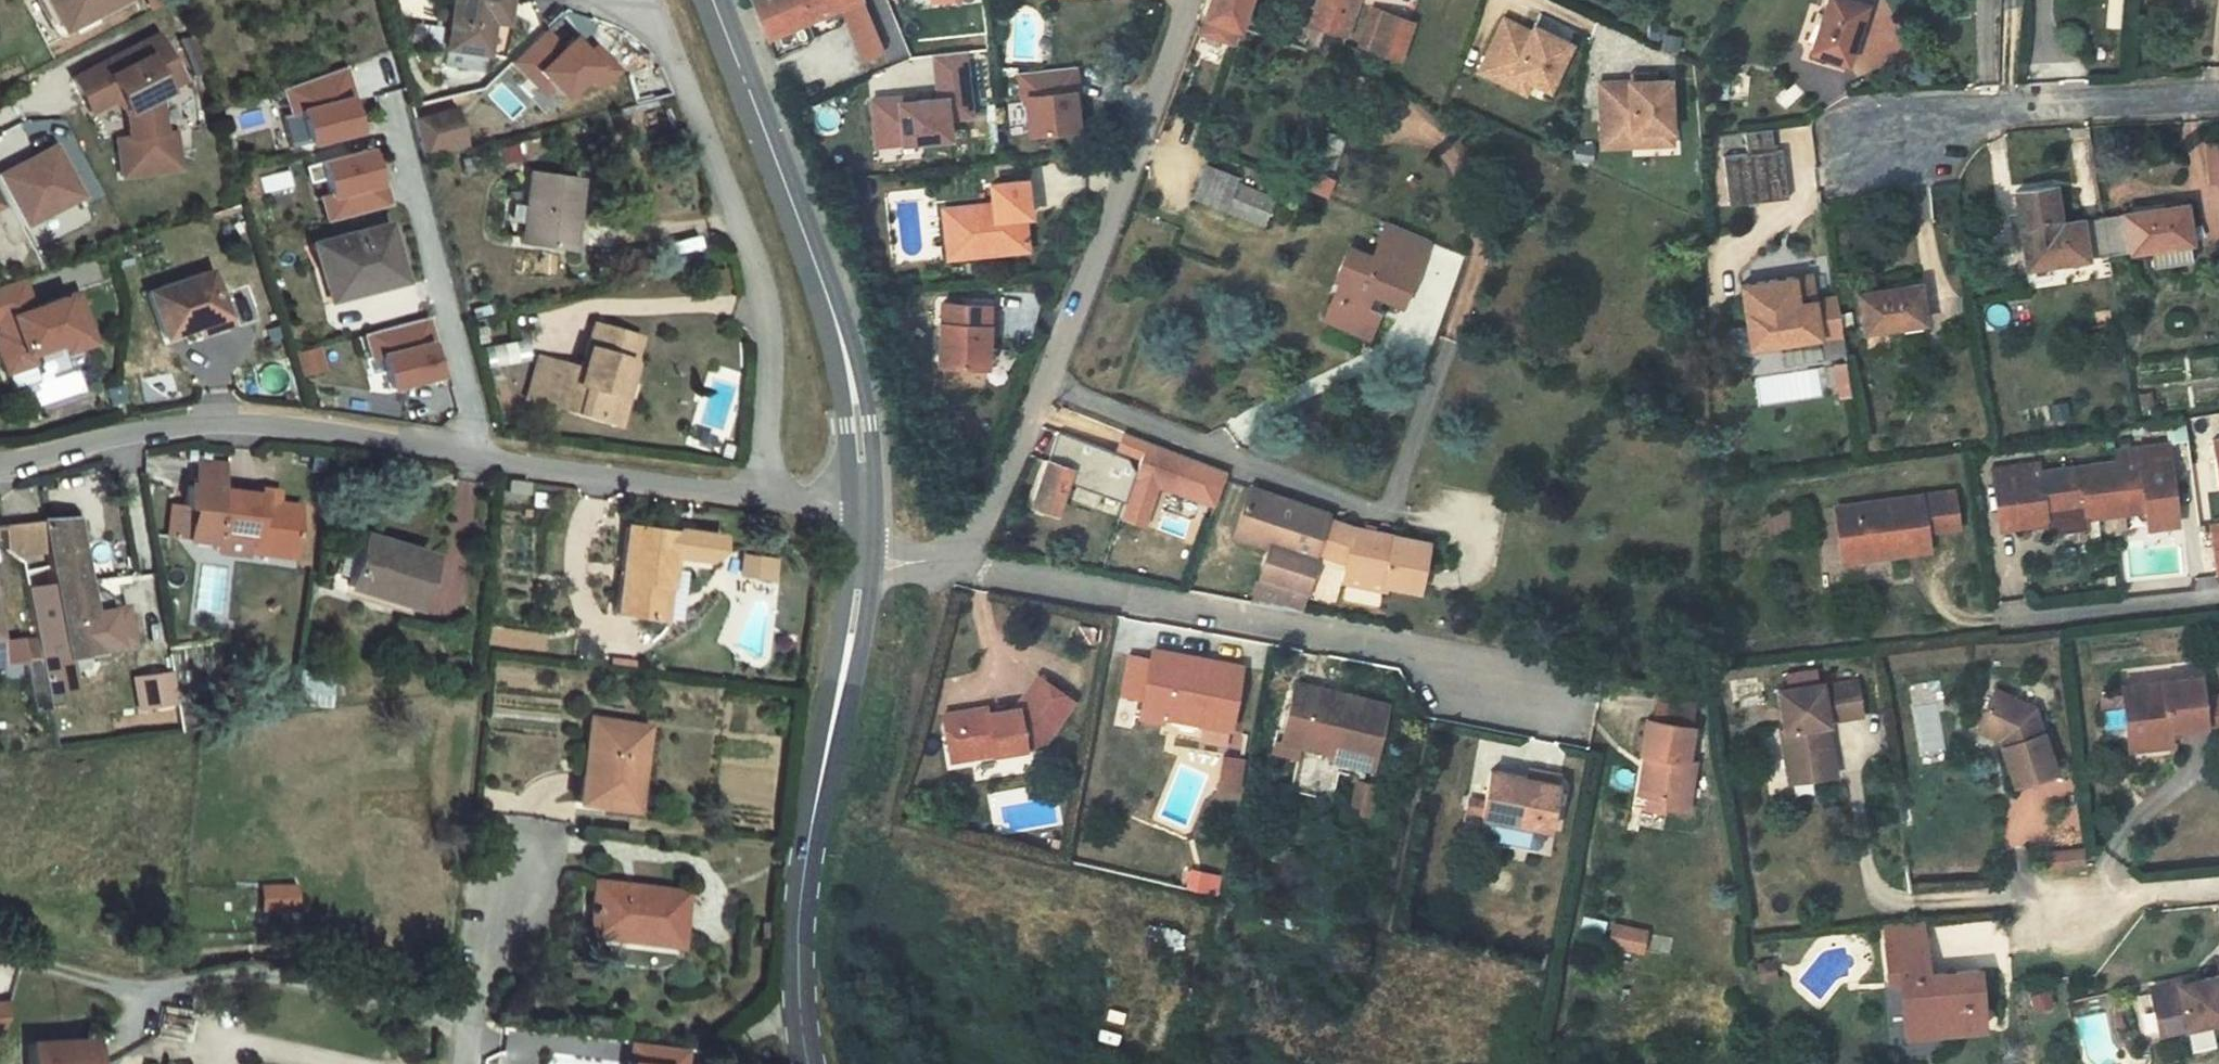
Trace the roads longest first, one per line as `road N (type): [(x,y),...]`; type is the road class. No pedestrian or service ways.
road 1 (unclassified): [(0,457),(256,418),(764,490)]
road 2 (residential): [(1558,707),(1410,649),(959,564)]
road 3 (residential): [(1443,345),(1383,514),(1046,387)]
road 4 (primary): [(708,0),(835,319),(866,501)]
road 5 (residential): [(764,490),(771,318),(736,210),(657,27),(635,0)]
road 6 (primary): [(861,568),(794,929),(796,1009),(808,1063)]
road 7 (residential): [(1189,0),(1046,387)]
road 8 (residential): [(1867,130),(2218,105)]
road 9 (residential): [(1997,622),(2218,598)]
road 10 (residential): [(1046,387),(959,564)]
road 11 (residential): [(459,1063),(463,1031),(510,898)]
road 12 (residential): [(2054,901),(2218,887)]

